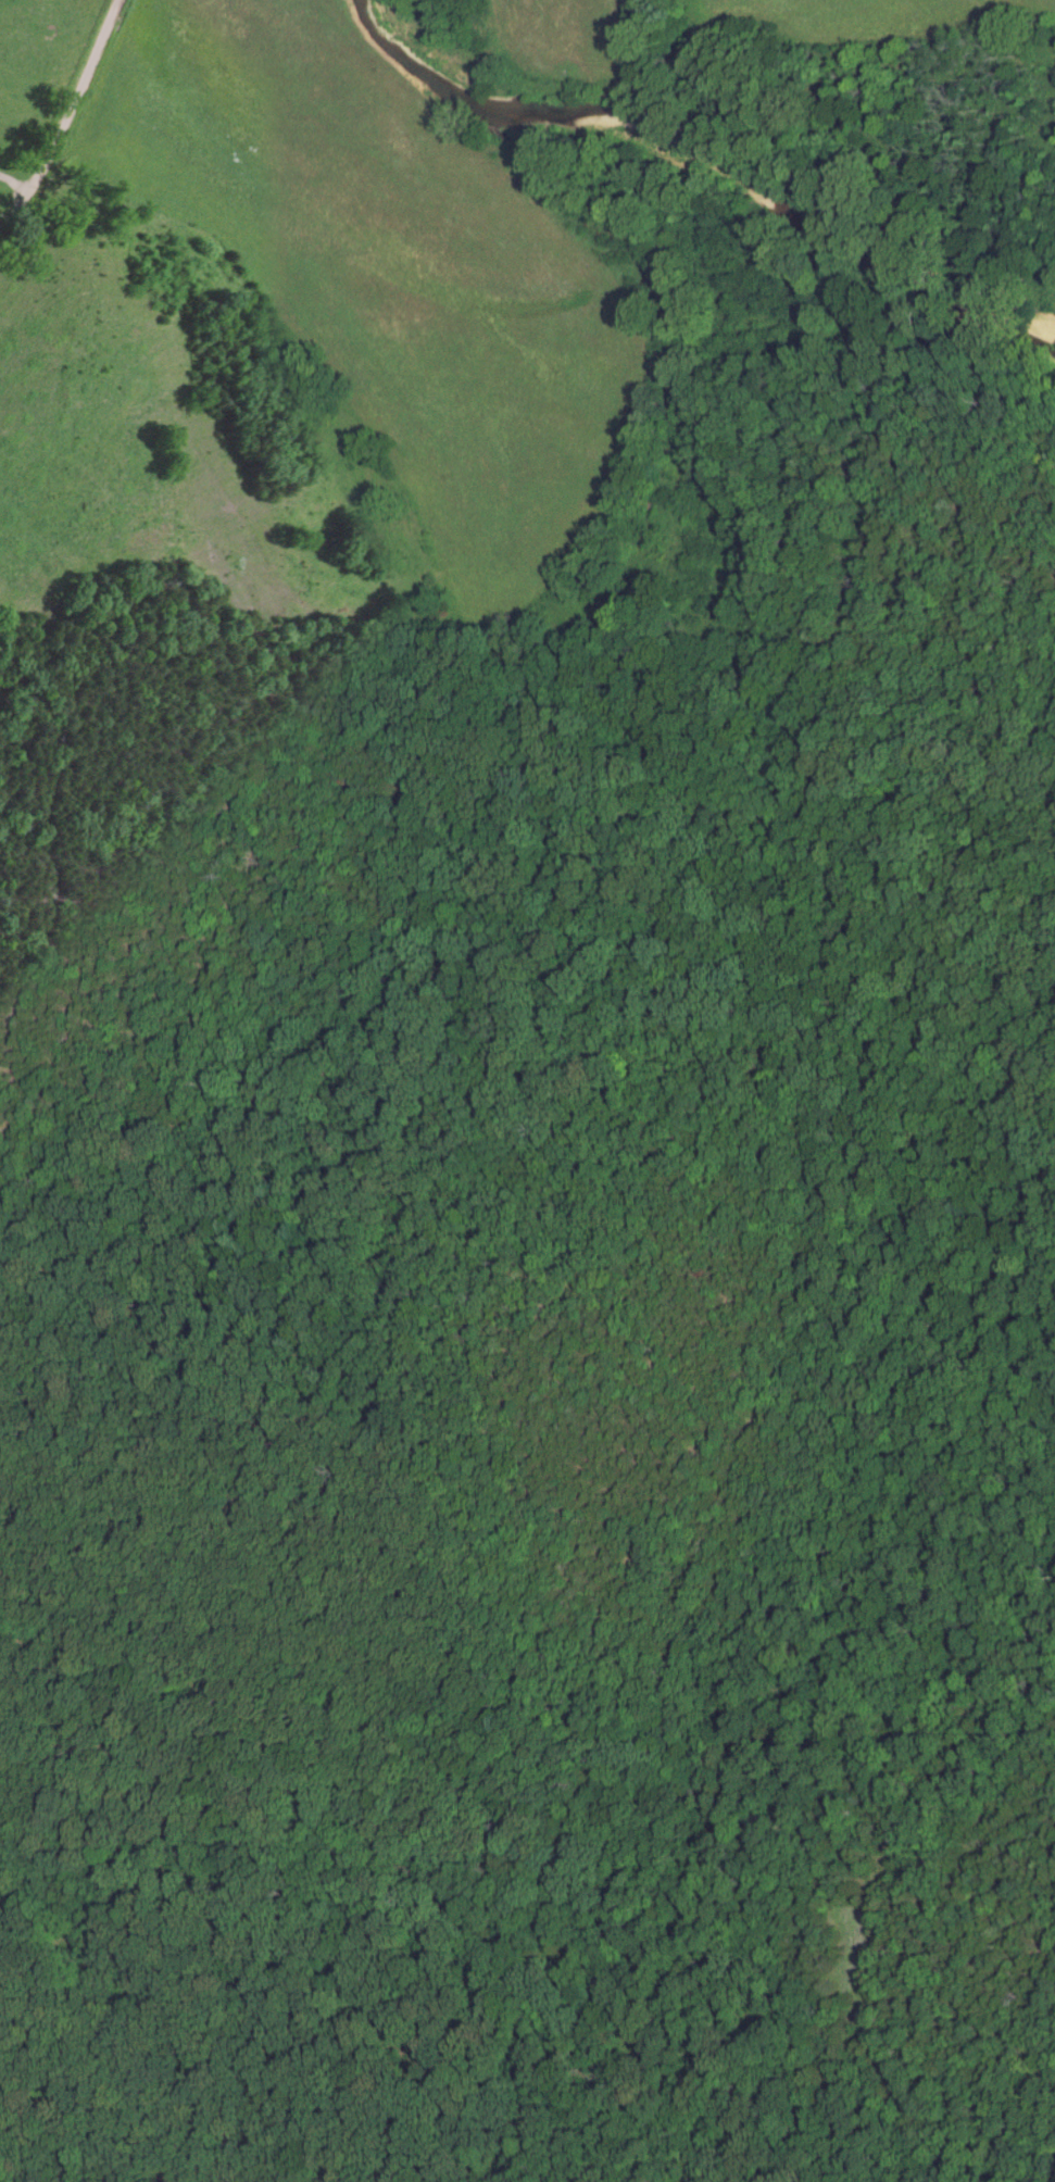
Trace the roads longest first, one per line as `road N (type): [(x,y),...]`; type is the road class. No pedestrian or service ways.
road 1 (residential): [(0,242),(51,166),(118,0)]

